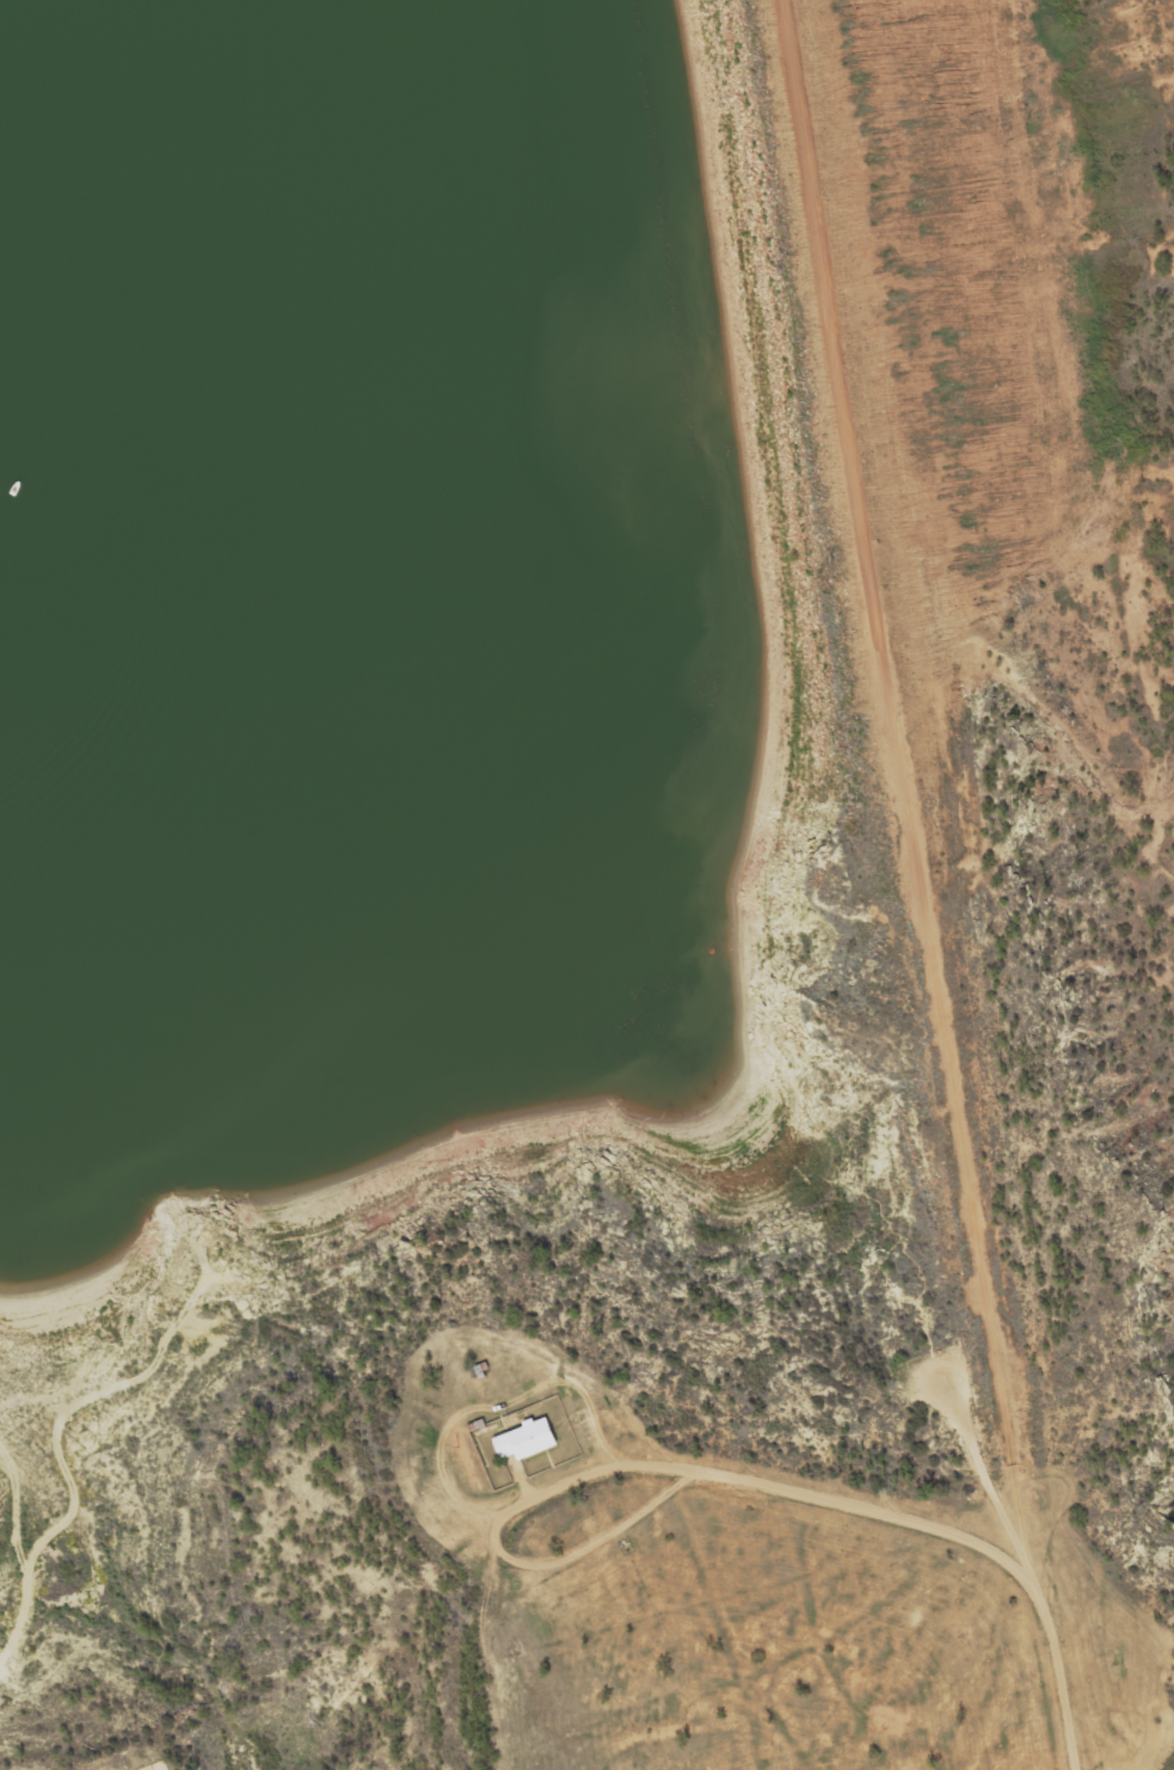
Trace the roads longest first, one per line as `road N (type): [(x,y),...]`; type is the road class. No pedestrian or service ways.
road 1 (track): [(990,1299),(800,0)]
road 2 (residential): [(1074,1769),(1040,1606),(946,1470),(871,1419),(711,1412),(652,1431),(627,1459),(542,1487),(486,1534),(480,1654),(495,1769)]
road 3 (residential): [(627,1459),(724,1471),(875,1506),(961,1534),(1009,1563)]
road 4 (track): [(963,1405),(848,1351),(726,1334),(621,1385)]
road 5 (track): [(1009,1563),(996,1452),(963,1405)]

